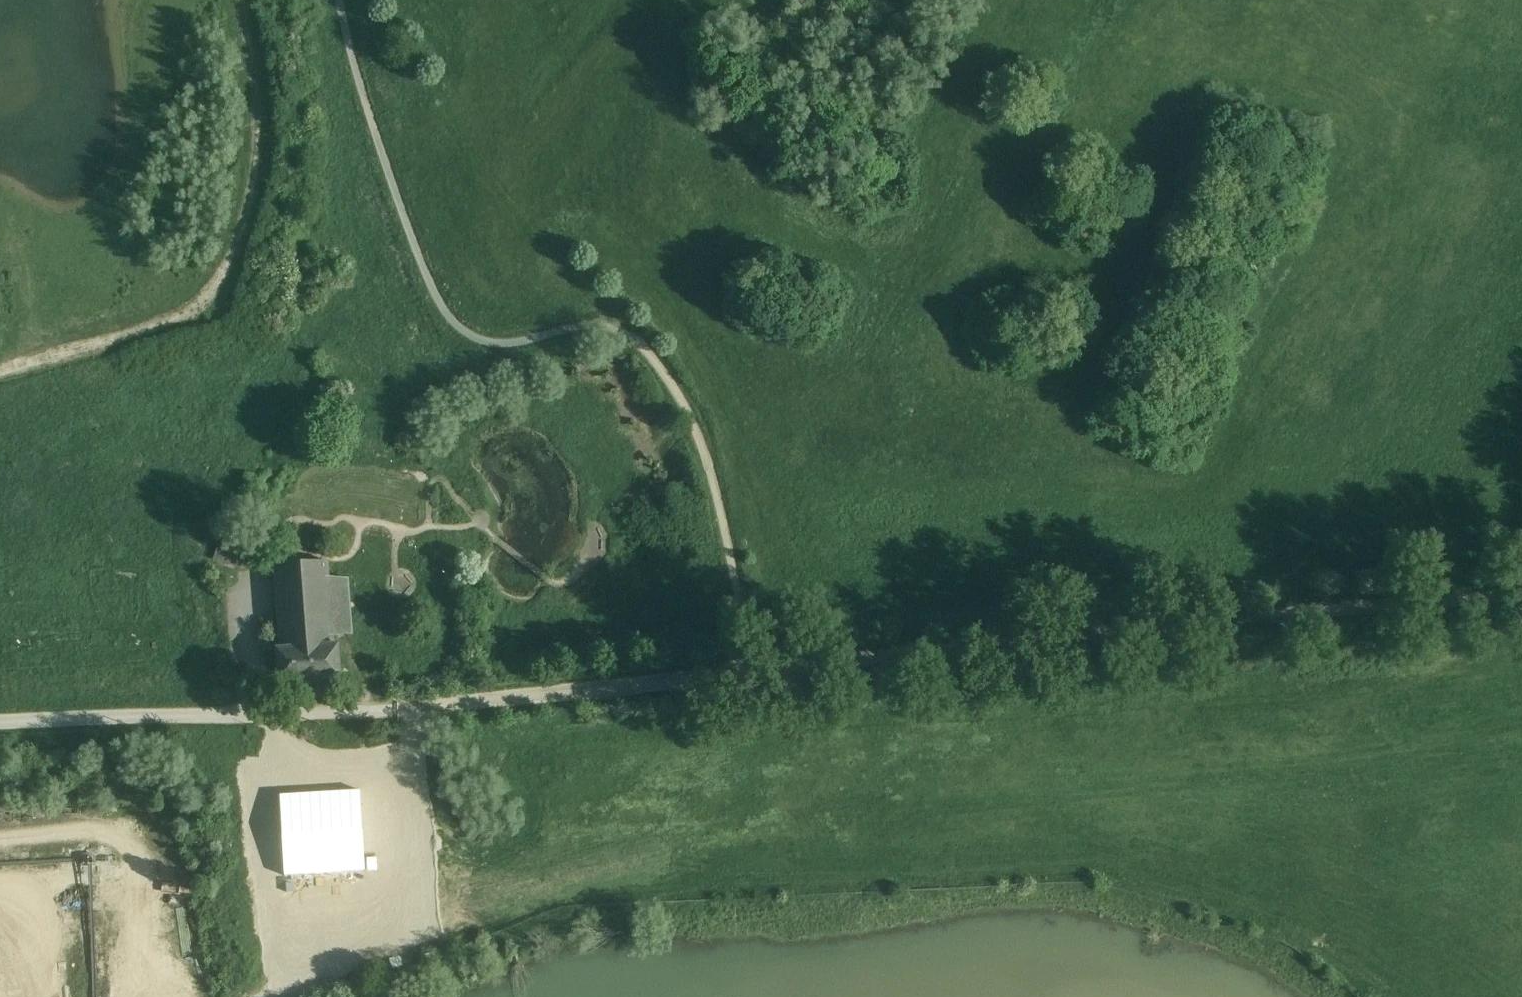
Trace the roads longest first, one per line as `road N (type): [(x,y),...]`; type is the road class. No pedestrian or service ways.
road 1 (track): [(344,0),(409,234),(439,304),(457,329),(484,346),(524,347),(590,325),(627,334),(644,349),(687,408),(703,446),(757,669)]
road 2 (track): [(757,669),(1521,593)]

